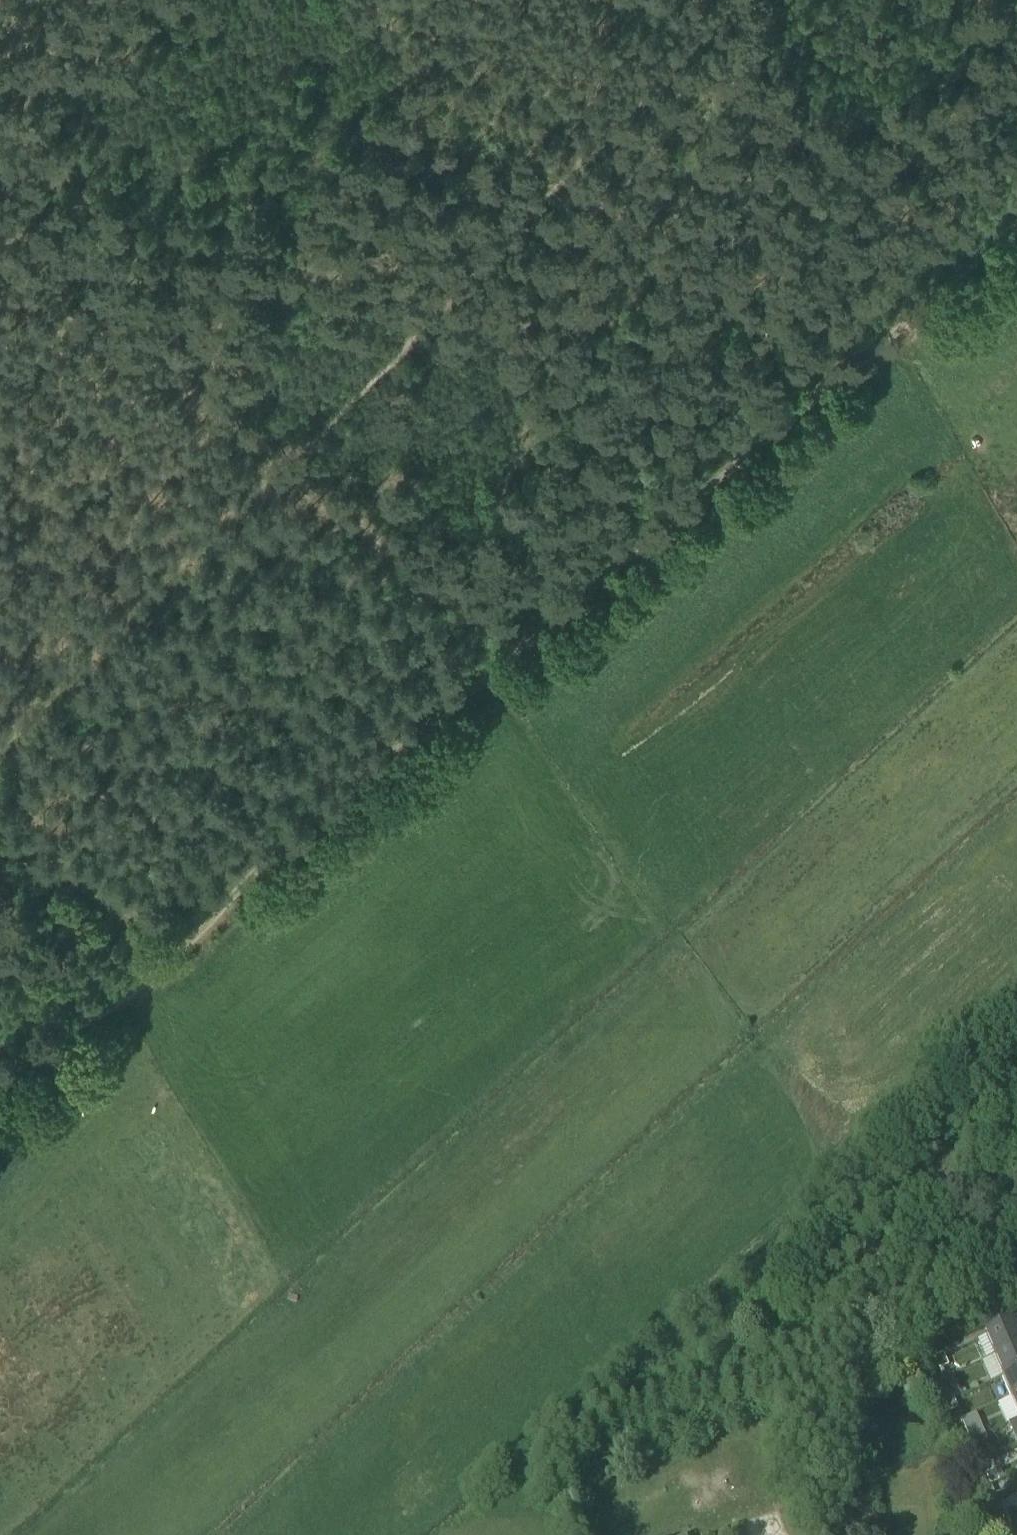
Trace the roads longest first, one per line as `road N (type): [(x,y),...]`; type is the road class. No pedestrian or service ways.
road 1 (track): [(0,1089),(32,1053),(165,966),(322,817),(824,387)]
road 2 (track): [(824,387),(320,0)]
road 3 (track): [(824,387),(1016,223)]
road 4 (track): [(0,840),(66,876),(165,966)]

